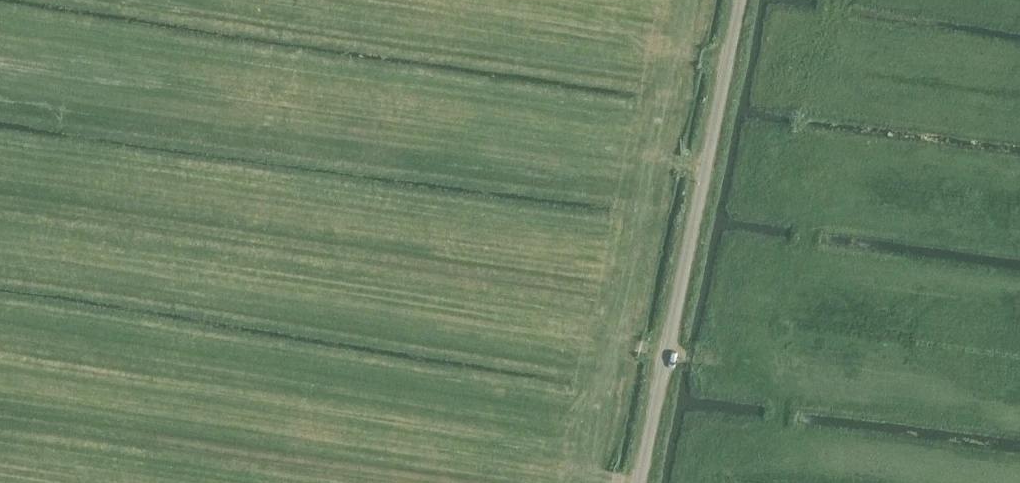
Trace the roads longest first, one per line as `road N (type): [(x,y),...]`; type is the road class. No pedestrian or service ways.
road 1 (unclassified): [(638,482),(739,0)]

